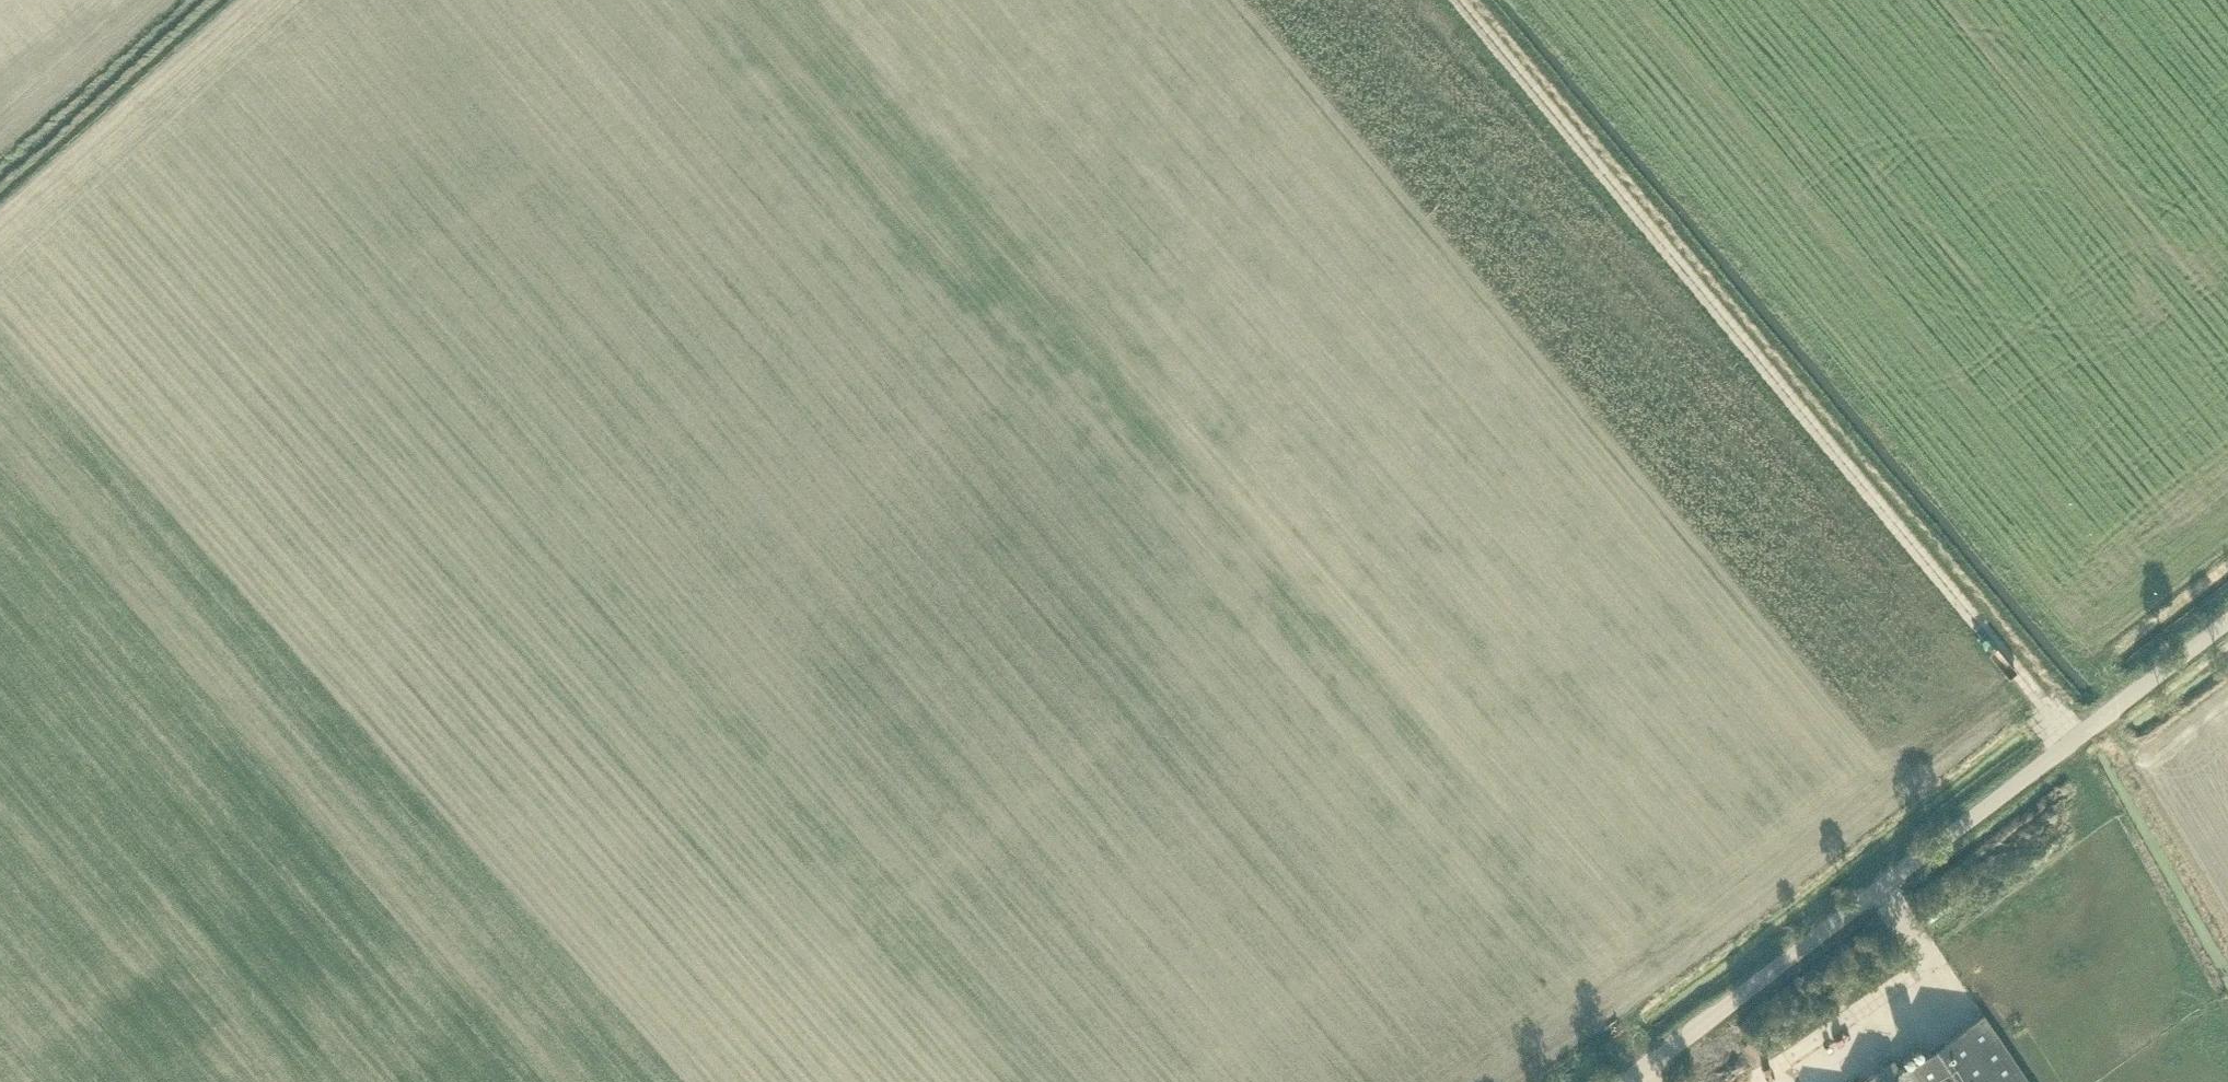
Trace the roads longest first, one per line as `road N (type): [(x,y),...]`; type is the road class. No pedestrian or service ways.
road 1 (unclassified): [(1618,1081),(2227,630)]

